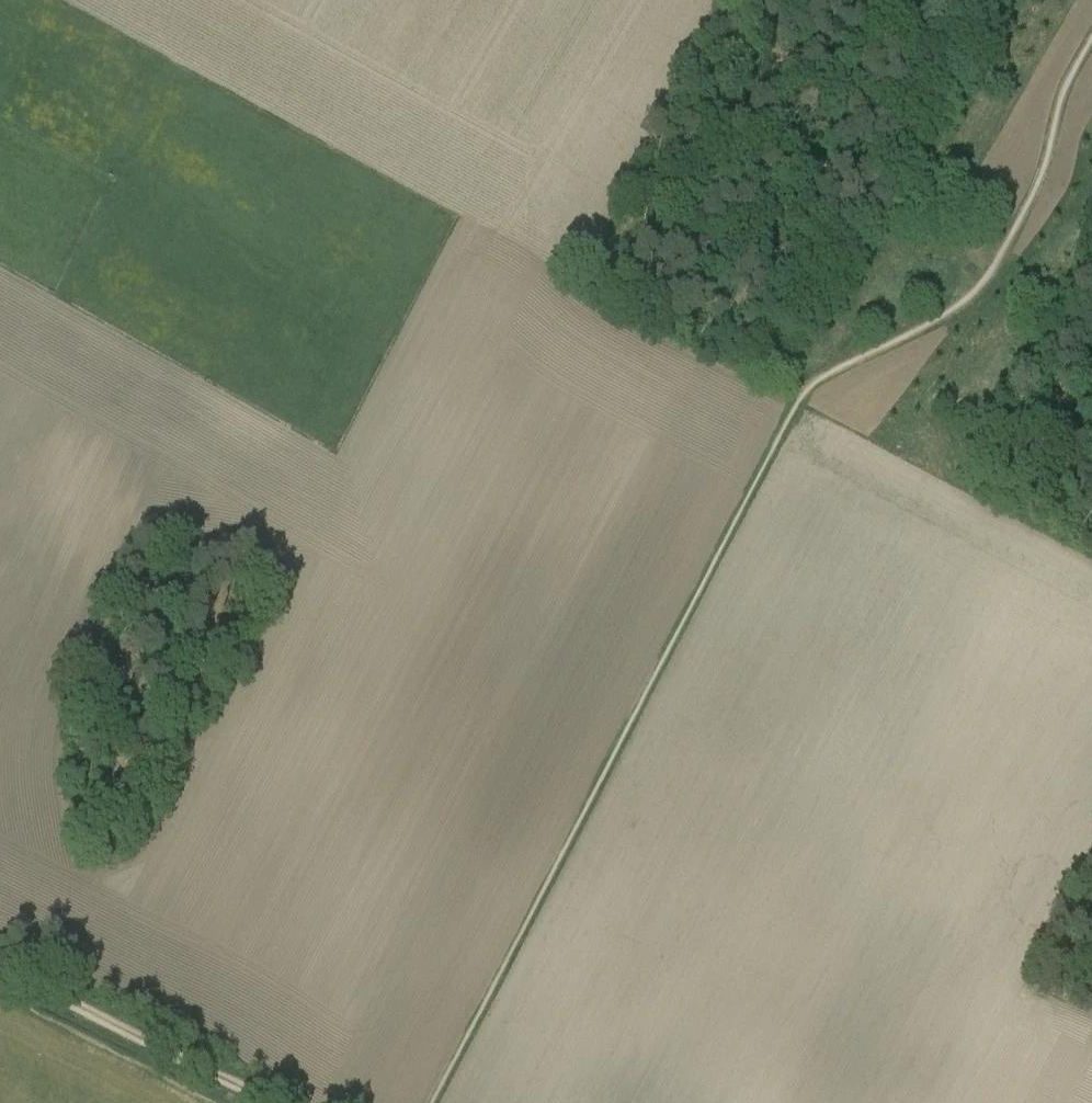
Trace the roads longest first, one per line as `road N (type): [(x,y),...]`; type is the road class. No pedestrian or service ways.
road 1 (track): [(282,1102),(0,957)]

